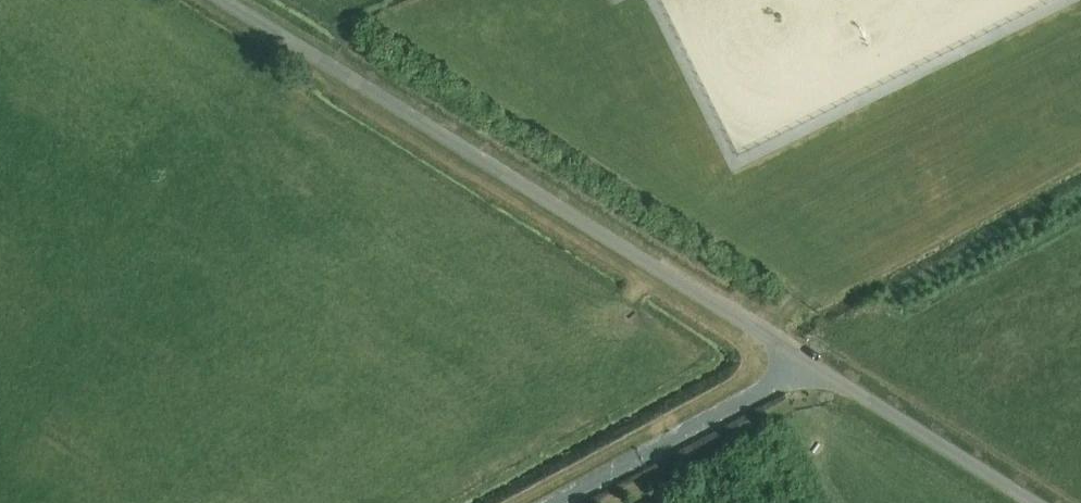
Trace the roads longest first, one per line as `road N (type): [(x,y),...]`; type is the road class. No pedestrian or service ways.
road 1 (unclassified): [(1037,502),(222,0)]

